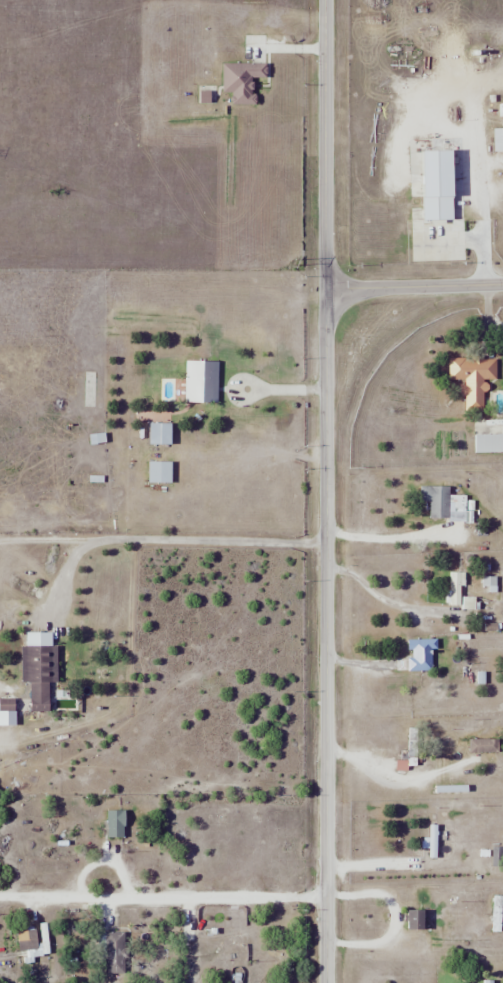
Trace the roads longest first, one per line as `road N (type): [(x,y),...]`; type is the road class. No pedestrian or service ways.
road 1 (tertiary): [(325,290),(327,982)]
road 2 (tertiary): [(325,0),(325,290)]
road 3 (tertiary): [(502,285),(325,290)]

